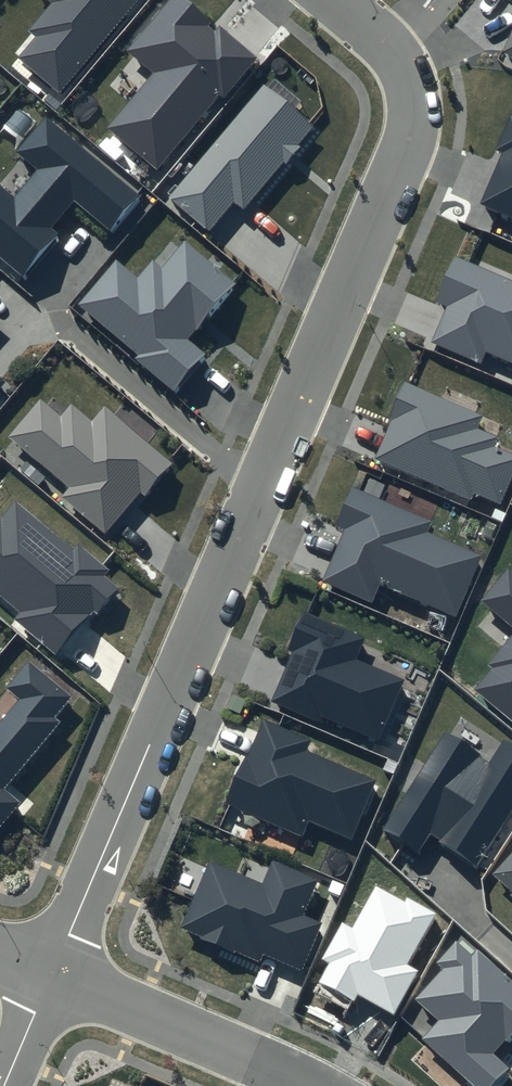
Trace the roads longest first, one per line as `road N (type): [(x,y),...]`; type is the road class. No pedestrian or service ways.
road 1 (residential): [(333,0),(400,62),(412,93),(414,136),(54,973)]
road 2 (residential): [(54,973),(317,1085)]
road 3 (residential): [(54,973),(5,1085)]

